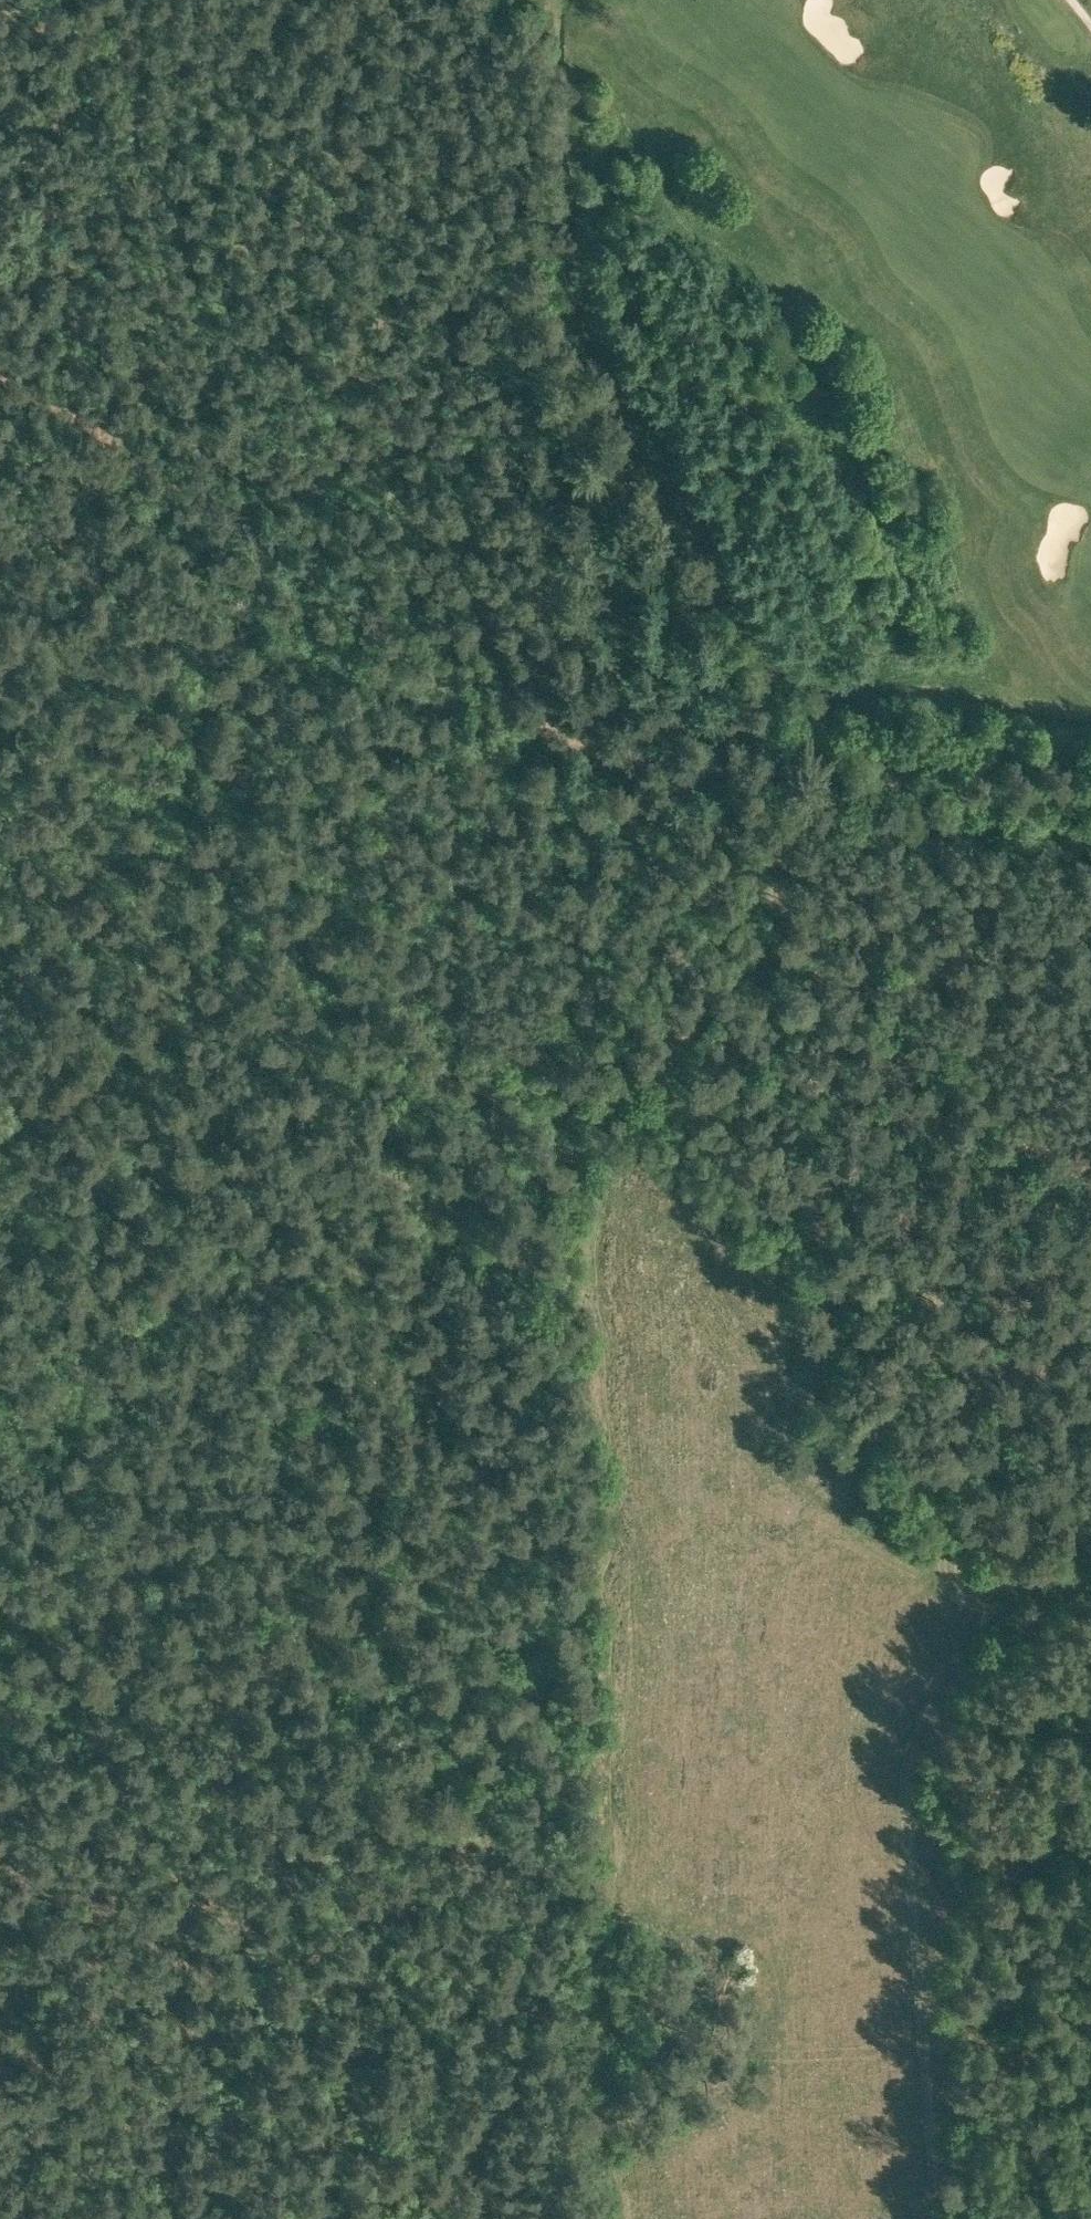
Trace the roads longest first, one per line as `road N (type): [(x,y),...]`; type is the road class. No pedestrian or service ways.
road 1 (track): [(937,2218),(906,1786),(956,1611),(941,1517),(944,1484),(983,1399)]
road 2 (track): [(472,688),(0,365)]
road 3 (track): [(1090,791),(685,765),(586,743)]
road 4 (track): [(1090,1591),(955,1581)]
road 5 (track): [(983,1399),(1090,1318)]
road 6 (track): [(586,743),(472,688)]

